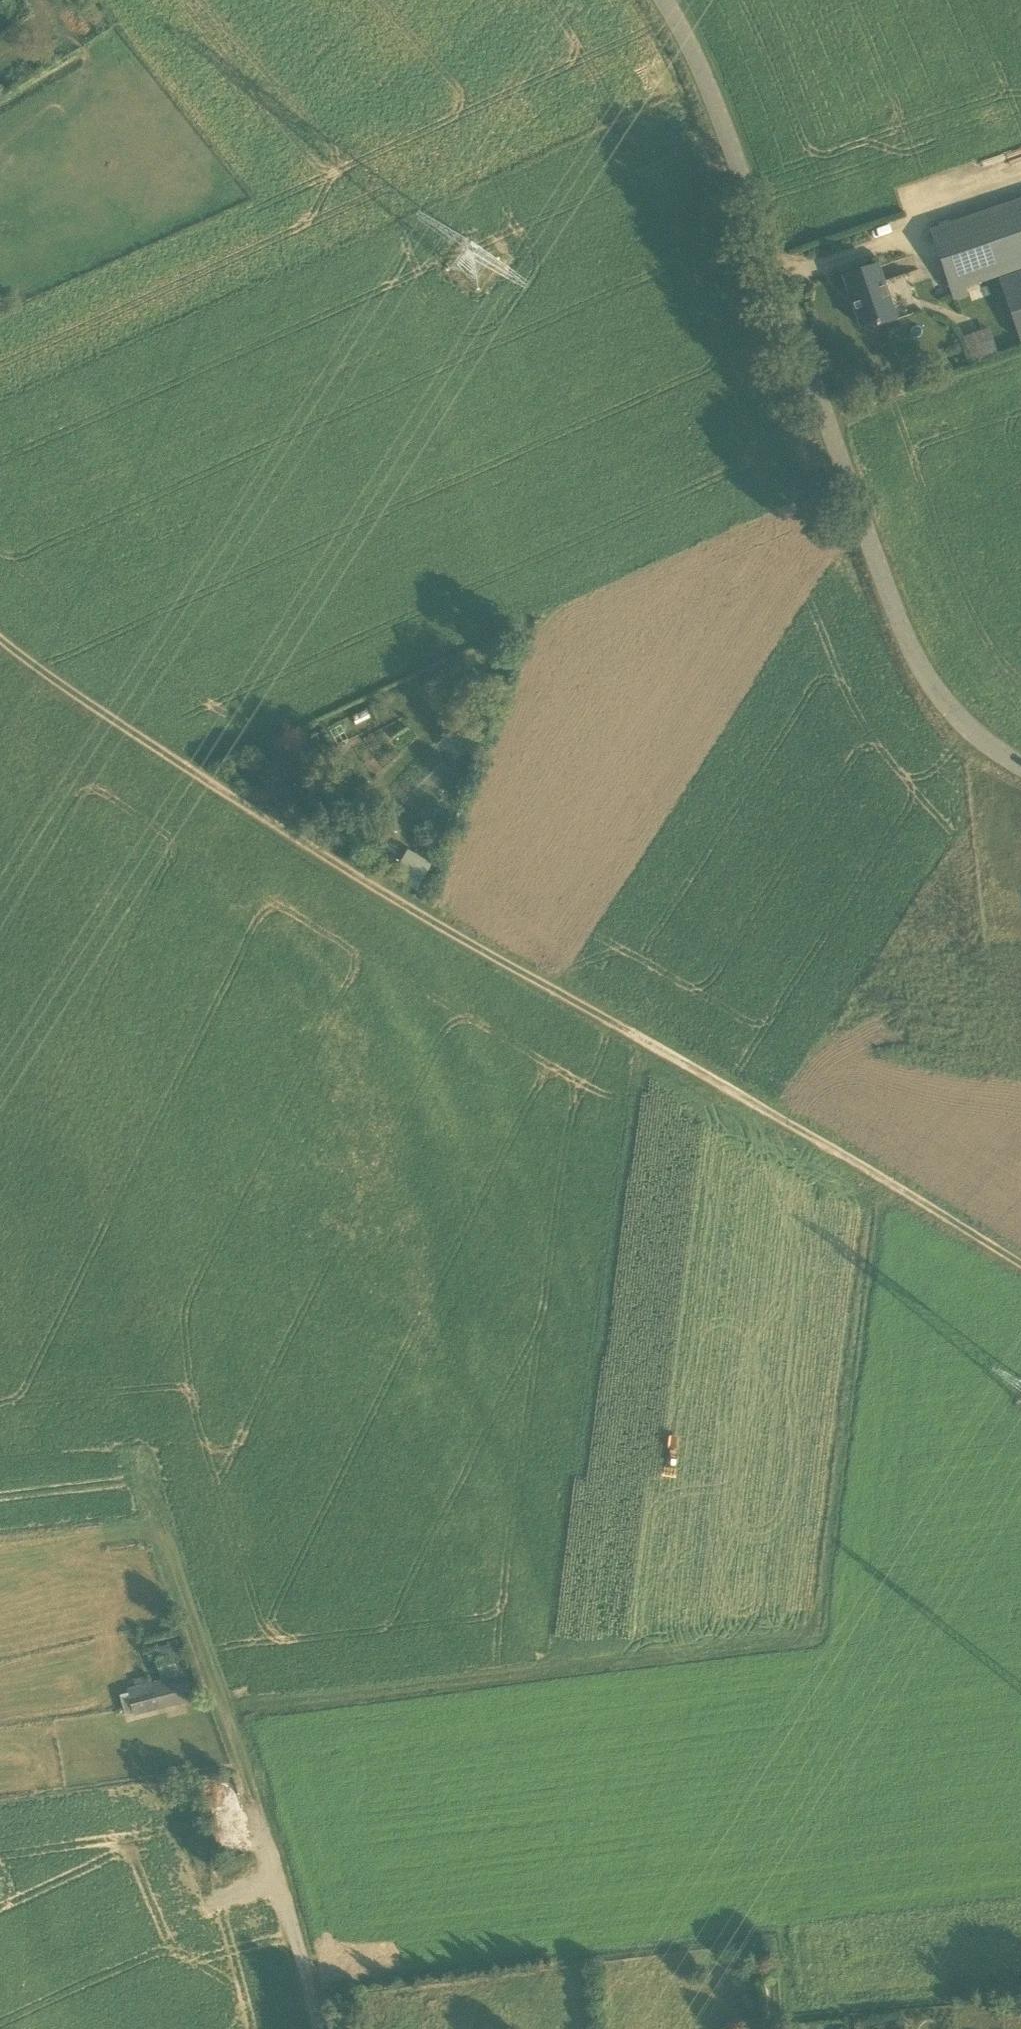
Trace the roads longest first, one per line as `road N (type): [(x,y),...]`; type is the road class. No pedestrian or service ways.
road 1 (track): [(1020,1261),(267,809),(0,633)]
road 2 (tertiary): [(1020,760),(962,716),(906,632),(690,37),(668,0)]
road 3 (track): [(318,2028),(223,1711),(118,1433)]

